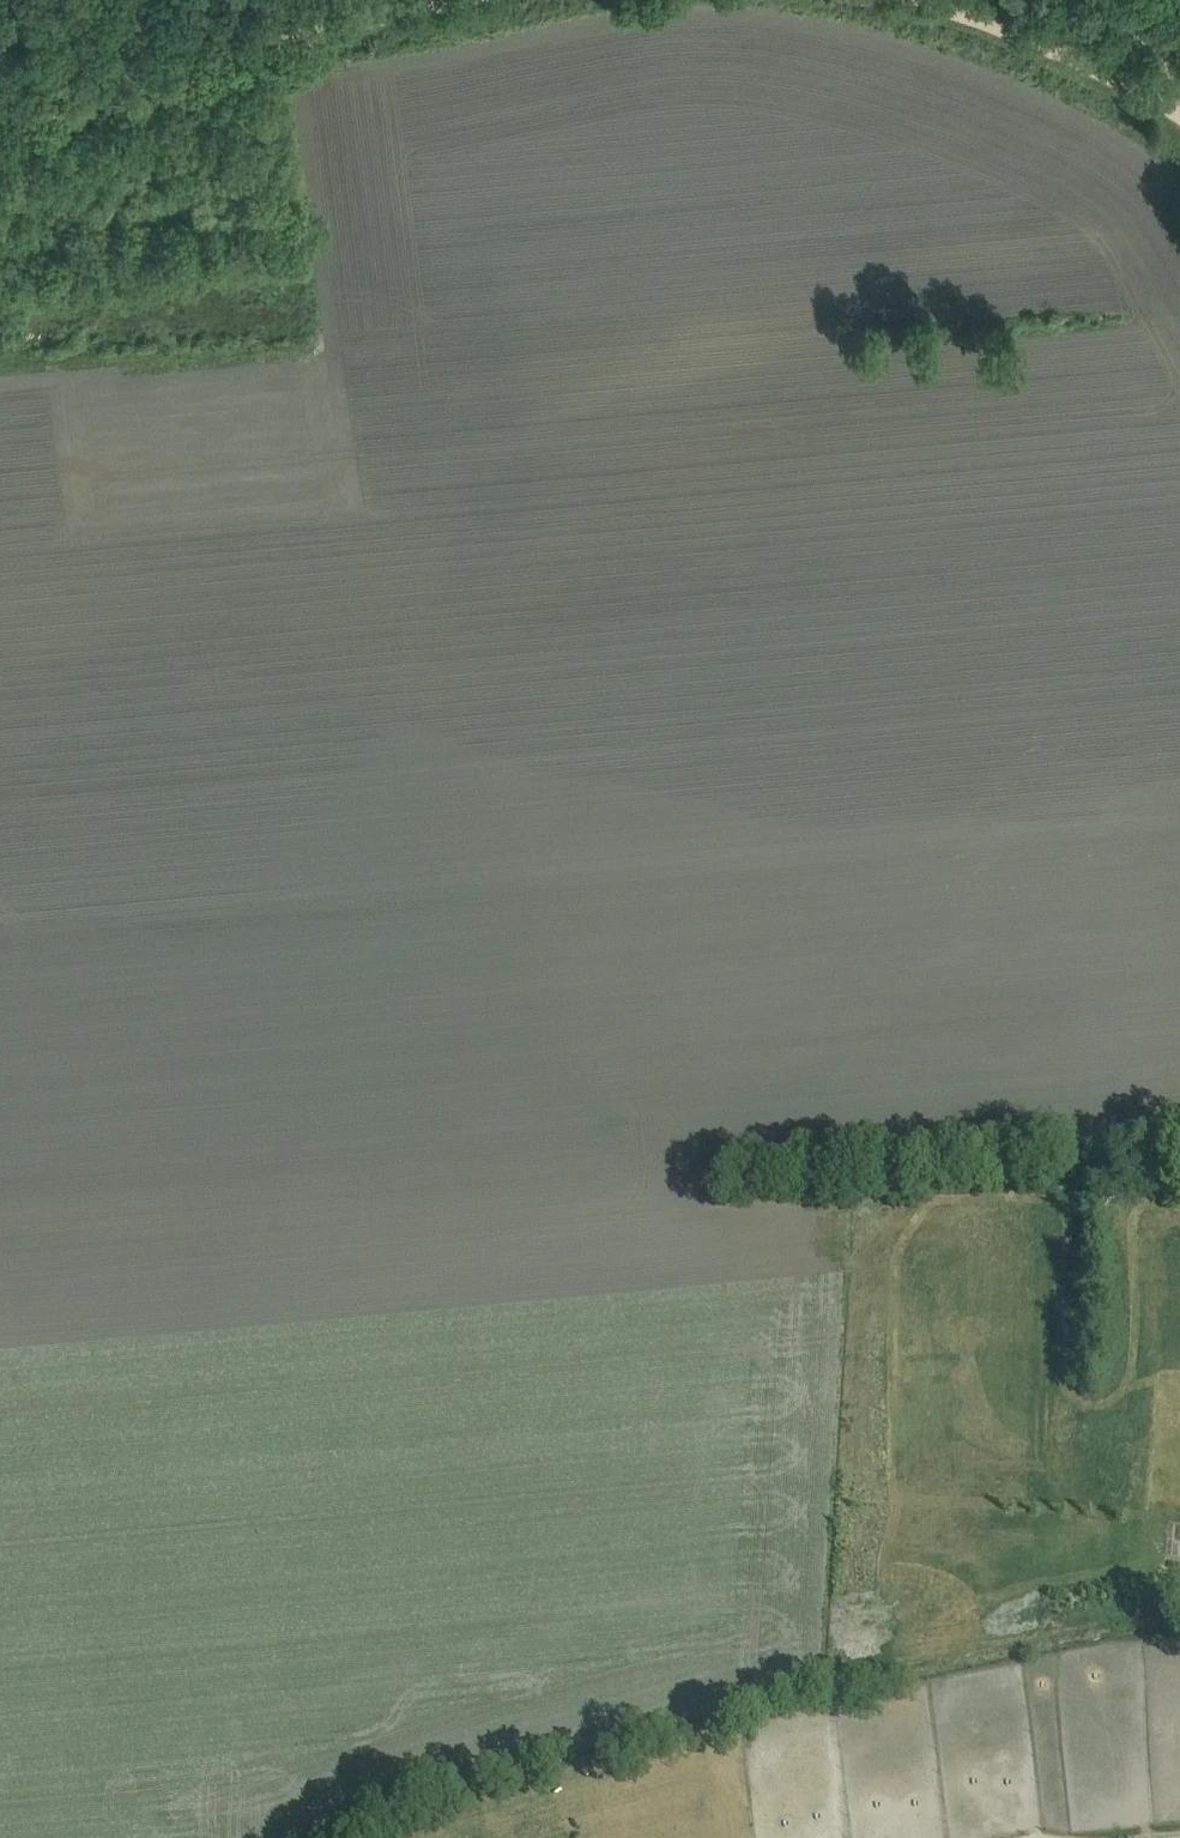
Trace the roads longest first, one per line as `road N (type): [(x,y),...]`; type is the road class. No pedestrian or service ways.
road 1 (track): [(0,120),(119,81),(462,0)]
road 2 (track): [(914,0),(1073,60),(1179,114)]

